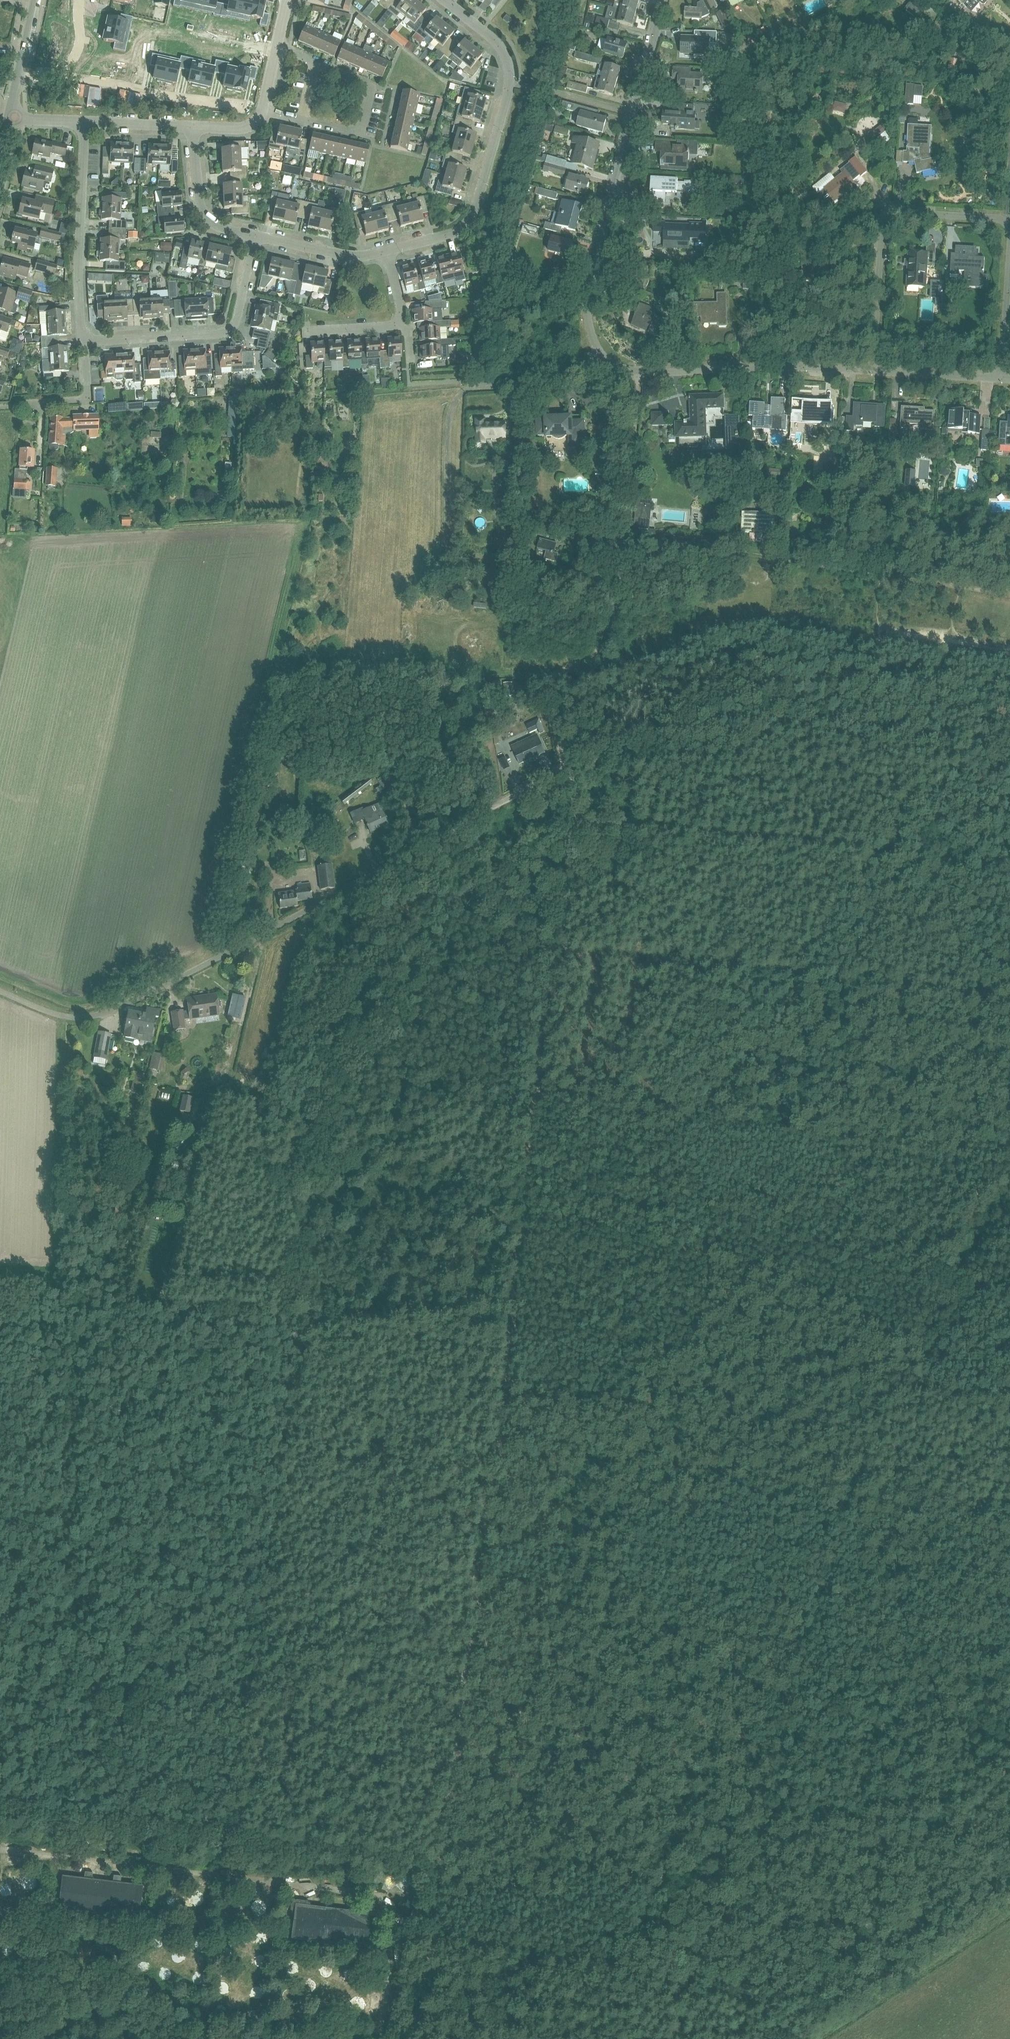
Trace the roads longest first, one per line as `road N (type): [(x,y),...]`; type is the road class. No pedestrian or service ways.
road 1 (track): [(294,1320),(236,1835),(442,1863)]
road 2 (residential): [(665,0),(589,306),(593,342),(606,360),(635,372),(871,372)]
road 3 (unclassified): [(0,993),(61,1017),(113,1011),(566,759)]
road 4 (track): [(0,1294),(508,1336)]
road 5 (residential): [(1005,376),(1008,226),(1002,219),(896,212),(882,224),(871,372)]
road 6 (track): [(635,372),(625,469),(634,493),(613,546),(609,613),(591,655),(553,681),(566,759)]
road 7 (track): [(621,532),(1009,594)]
road 8 (residential): [(443,0),(501,48),(510,87),(471,221),(459,233),(387,256)]
road 9 (residential): [(83,343),(234,332),(255,238)]
road 10 (residential): [(263,111),(354,134),(364,129),(370,88),(277,49)]
road 11 (residential): [(83,343),(88,122)]
road 12 (residential): [(246,107),(60,77)]
road 13 (residential): [(255,238),(218,229),(201,210),(193,128)]
road 14 (residential): [(387,256),(346,259),(255,238)]
road 15 (residential): [(871,372),(1005,376)]

